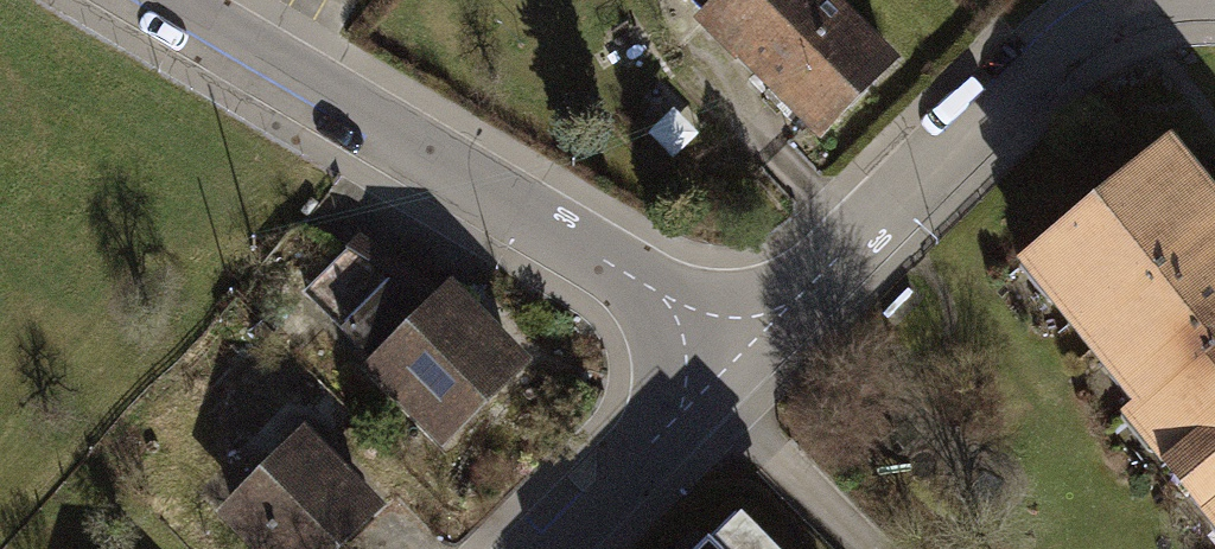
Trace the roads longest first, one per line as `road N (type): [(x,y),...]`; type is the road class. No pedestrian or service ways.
road 1 (residential): [(723,339),(148,0)]
road 2 (residential): [(1175,0),(1070,37),(723,339)]
road 3 (residential): [(723,339),(519,548)]

